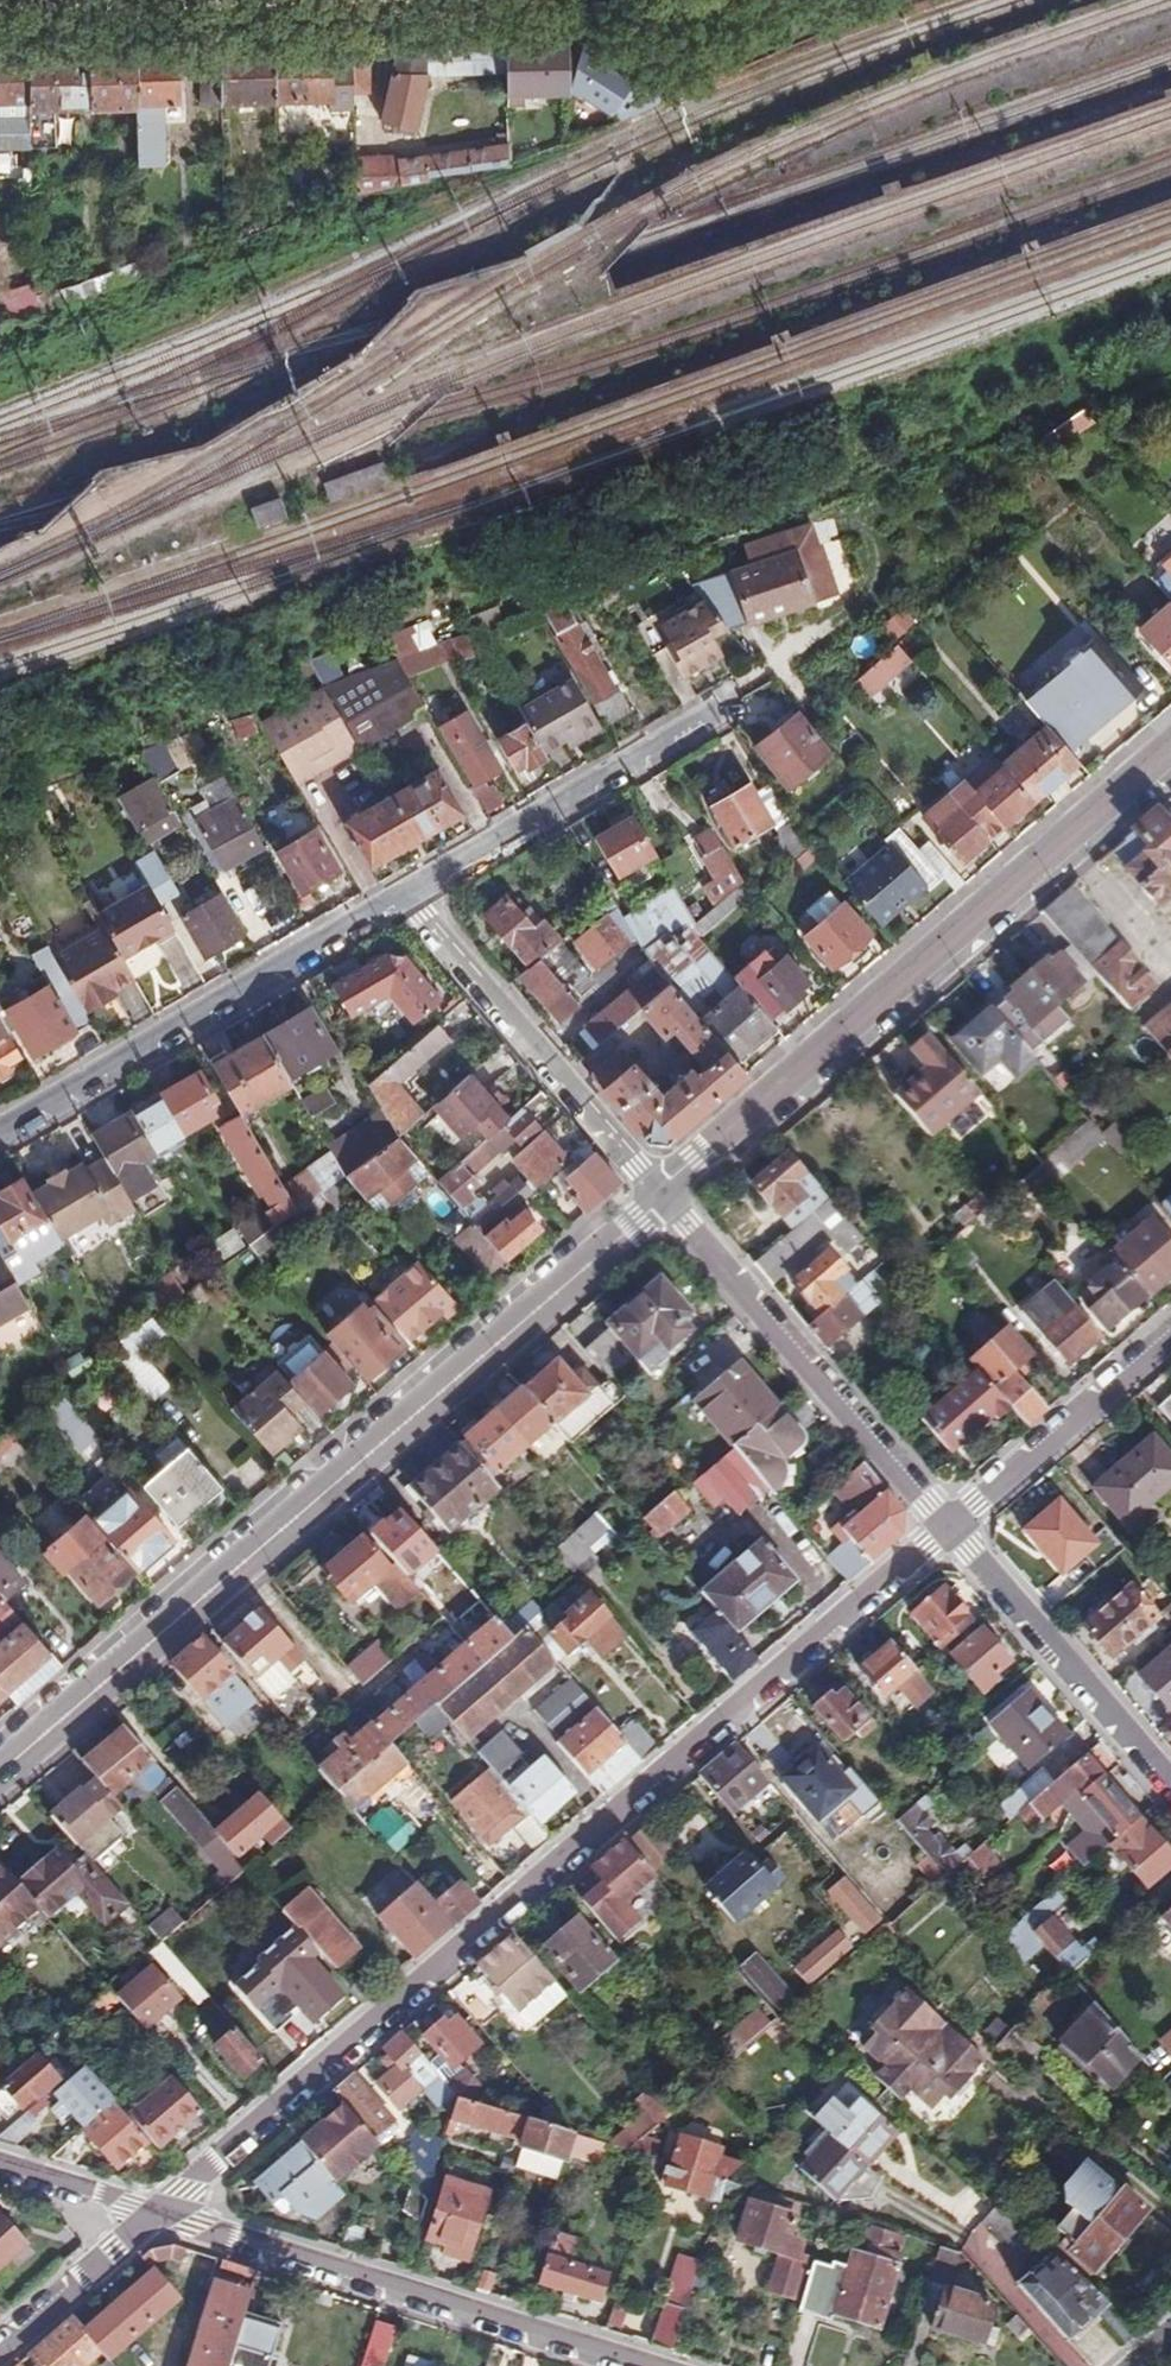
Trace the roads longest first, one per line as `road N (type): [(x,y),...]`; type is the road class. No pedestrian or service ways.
road 1 (residential): [(161,2214),(950,1529)]
road 2 (secondary): [(663,1195),(0,1773)]
road 3 (secondary): [(1170,749),(693,1157),(663,1195)]
road 4 (residential): [(0,48),(586,31),(592,0)]
road 5 (residential): [(639,2365),(161,2214)]
road 6 (residential): [(410,890),(0,1128)]
road 7 (residential): [(950,1529),(663,1195)]
road 8 (residential): [(663,1195),(410,890)]
road 9 (residential): [(410,890),(712,711)]
road 10 (residential): [(1170,1781),(950,1529)]
road 11 (residential): [(950,1529),(1170,1336)]
road 12 (residential): [(0,2351),(161,2214)]
road 13 (residential): [(161,2214),(0,2163)]

